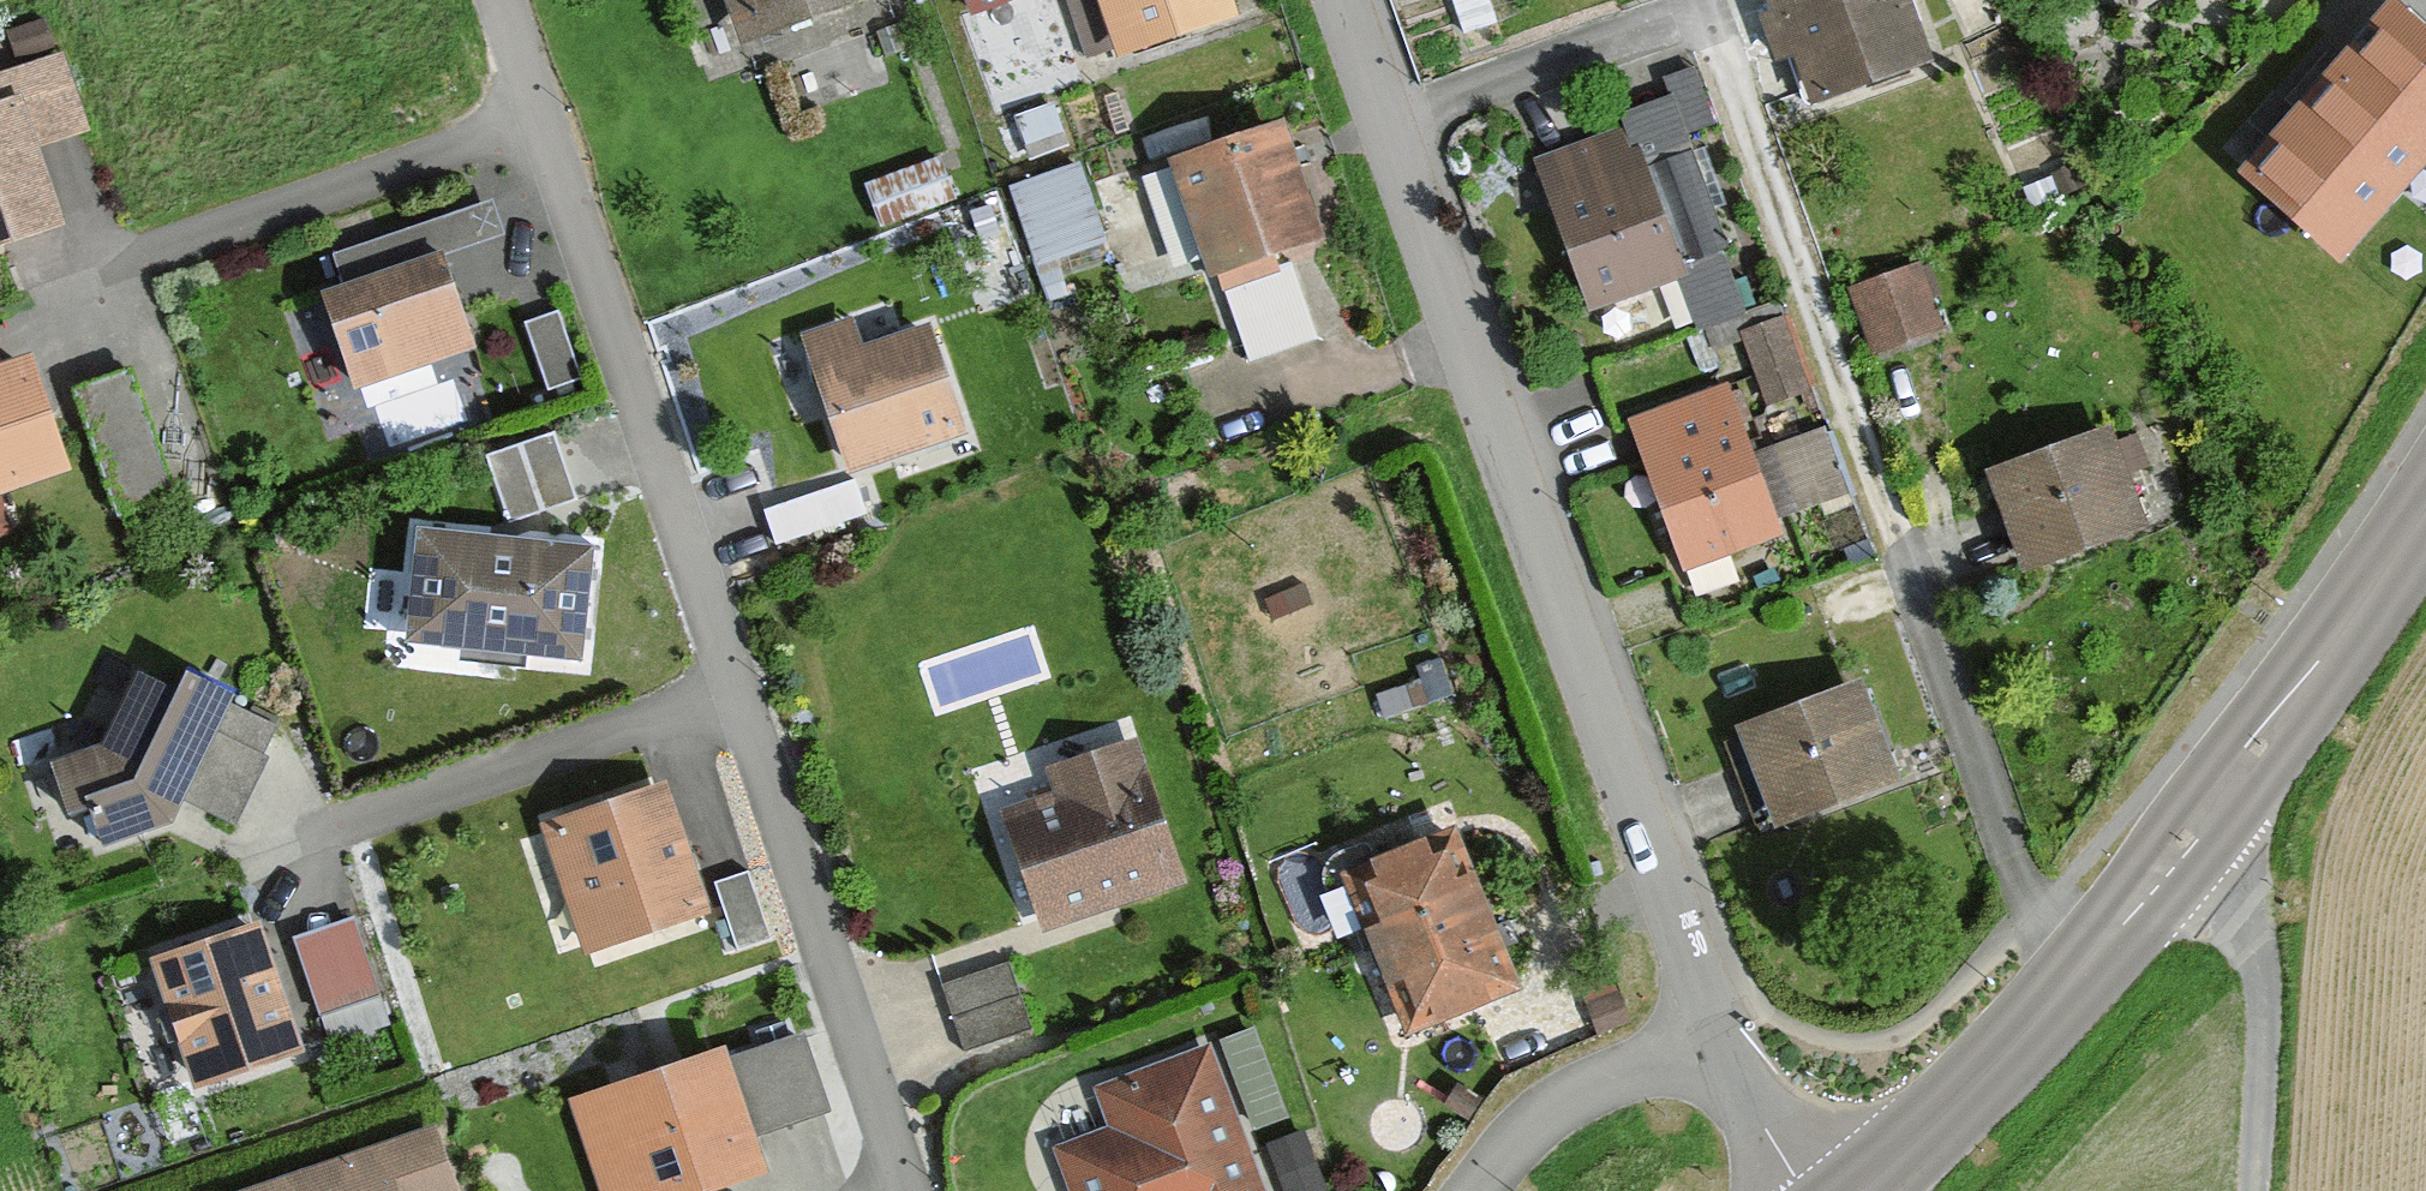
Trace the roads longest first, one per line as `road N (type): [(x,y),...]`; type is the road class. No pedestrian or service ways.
road 1 (residential): [(499,0),(911,1190)]
road 2 (residential): [(1714,5),(2029,905),(2071,959)]
road 3 (residential): [(1387,117),(1713,1034)]
road 4 (primary): [(2071,959),(2218,805),(2425,505)]
road 5 (track): [(2177,847),(2239,948),(2247,1190)]
road 6 (residential): [(1714,5),(1387,117)]
road 7 (primary): [(1850,1190),(2071,959)]
road 8 (residential): [(1479,1190),(1535,1121),(1591,1087),(1713,1034)]
road 9 (residential): [(1713,1034),(1806,1190)]
road 10 (residential): [(1347,0),(1387,117)]

